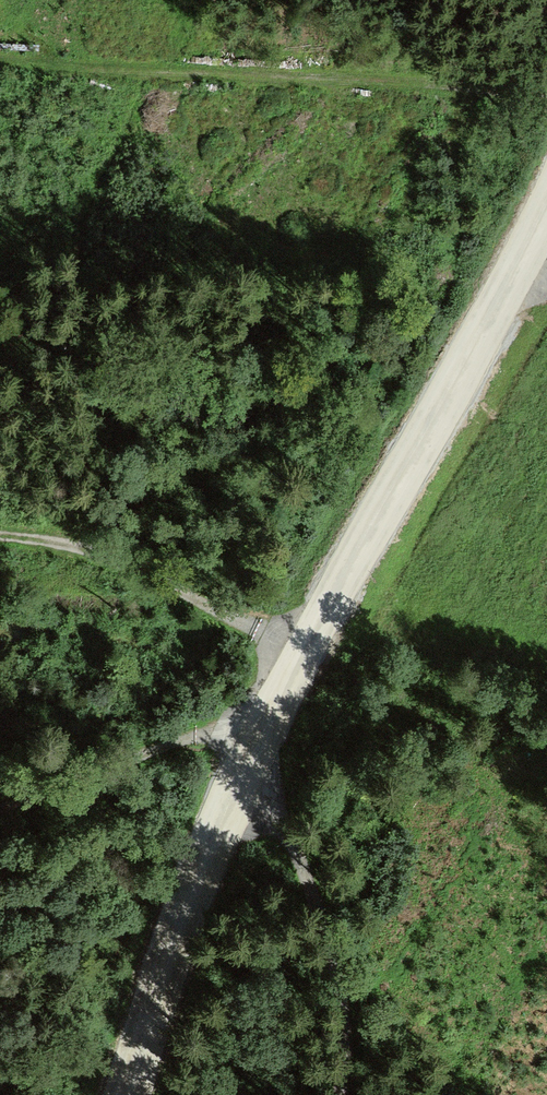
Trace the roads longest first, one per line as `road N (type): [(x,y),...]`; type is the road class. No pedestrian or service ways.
road 1 (tertiary): [(546,198),(252,743),(187,891),(120,1094)]
road 2 (track): [(0,66),(546,92)]
road 3 (track): [(349,1094),(321,933),(281,836),(242,776)]
road 4 (track): [(0,538),(98,550),(302,652)]
road 5 (track): [(252,743),(219,729),(200,733),(0,806)]

